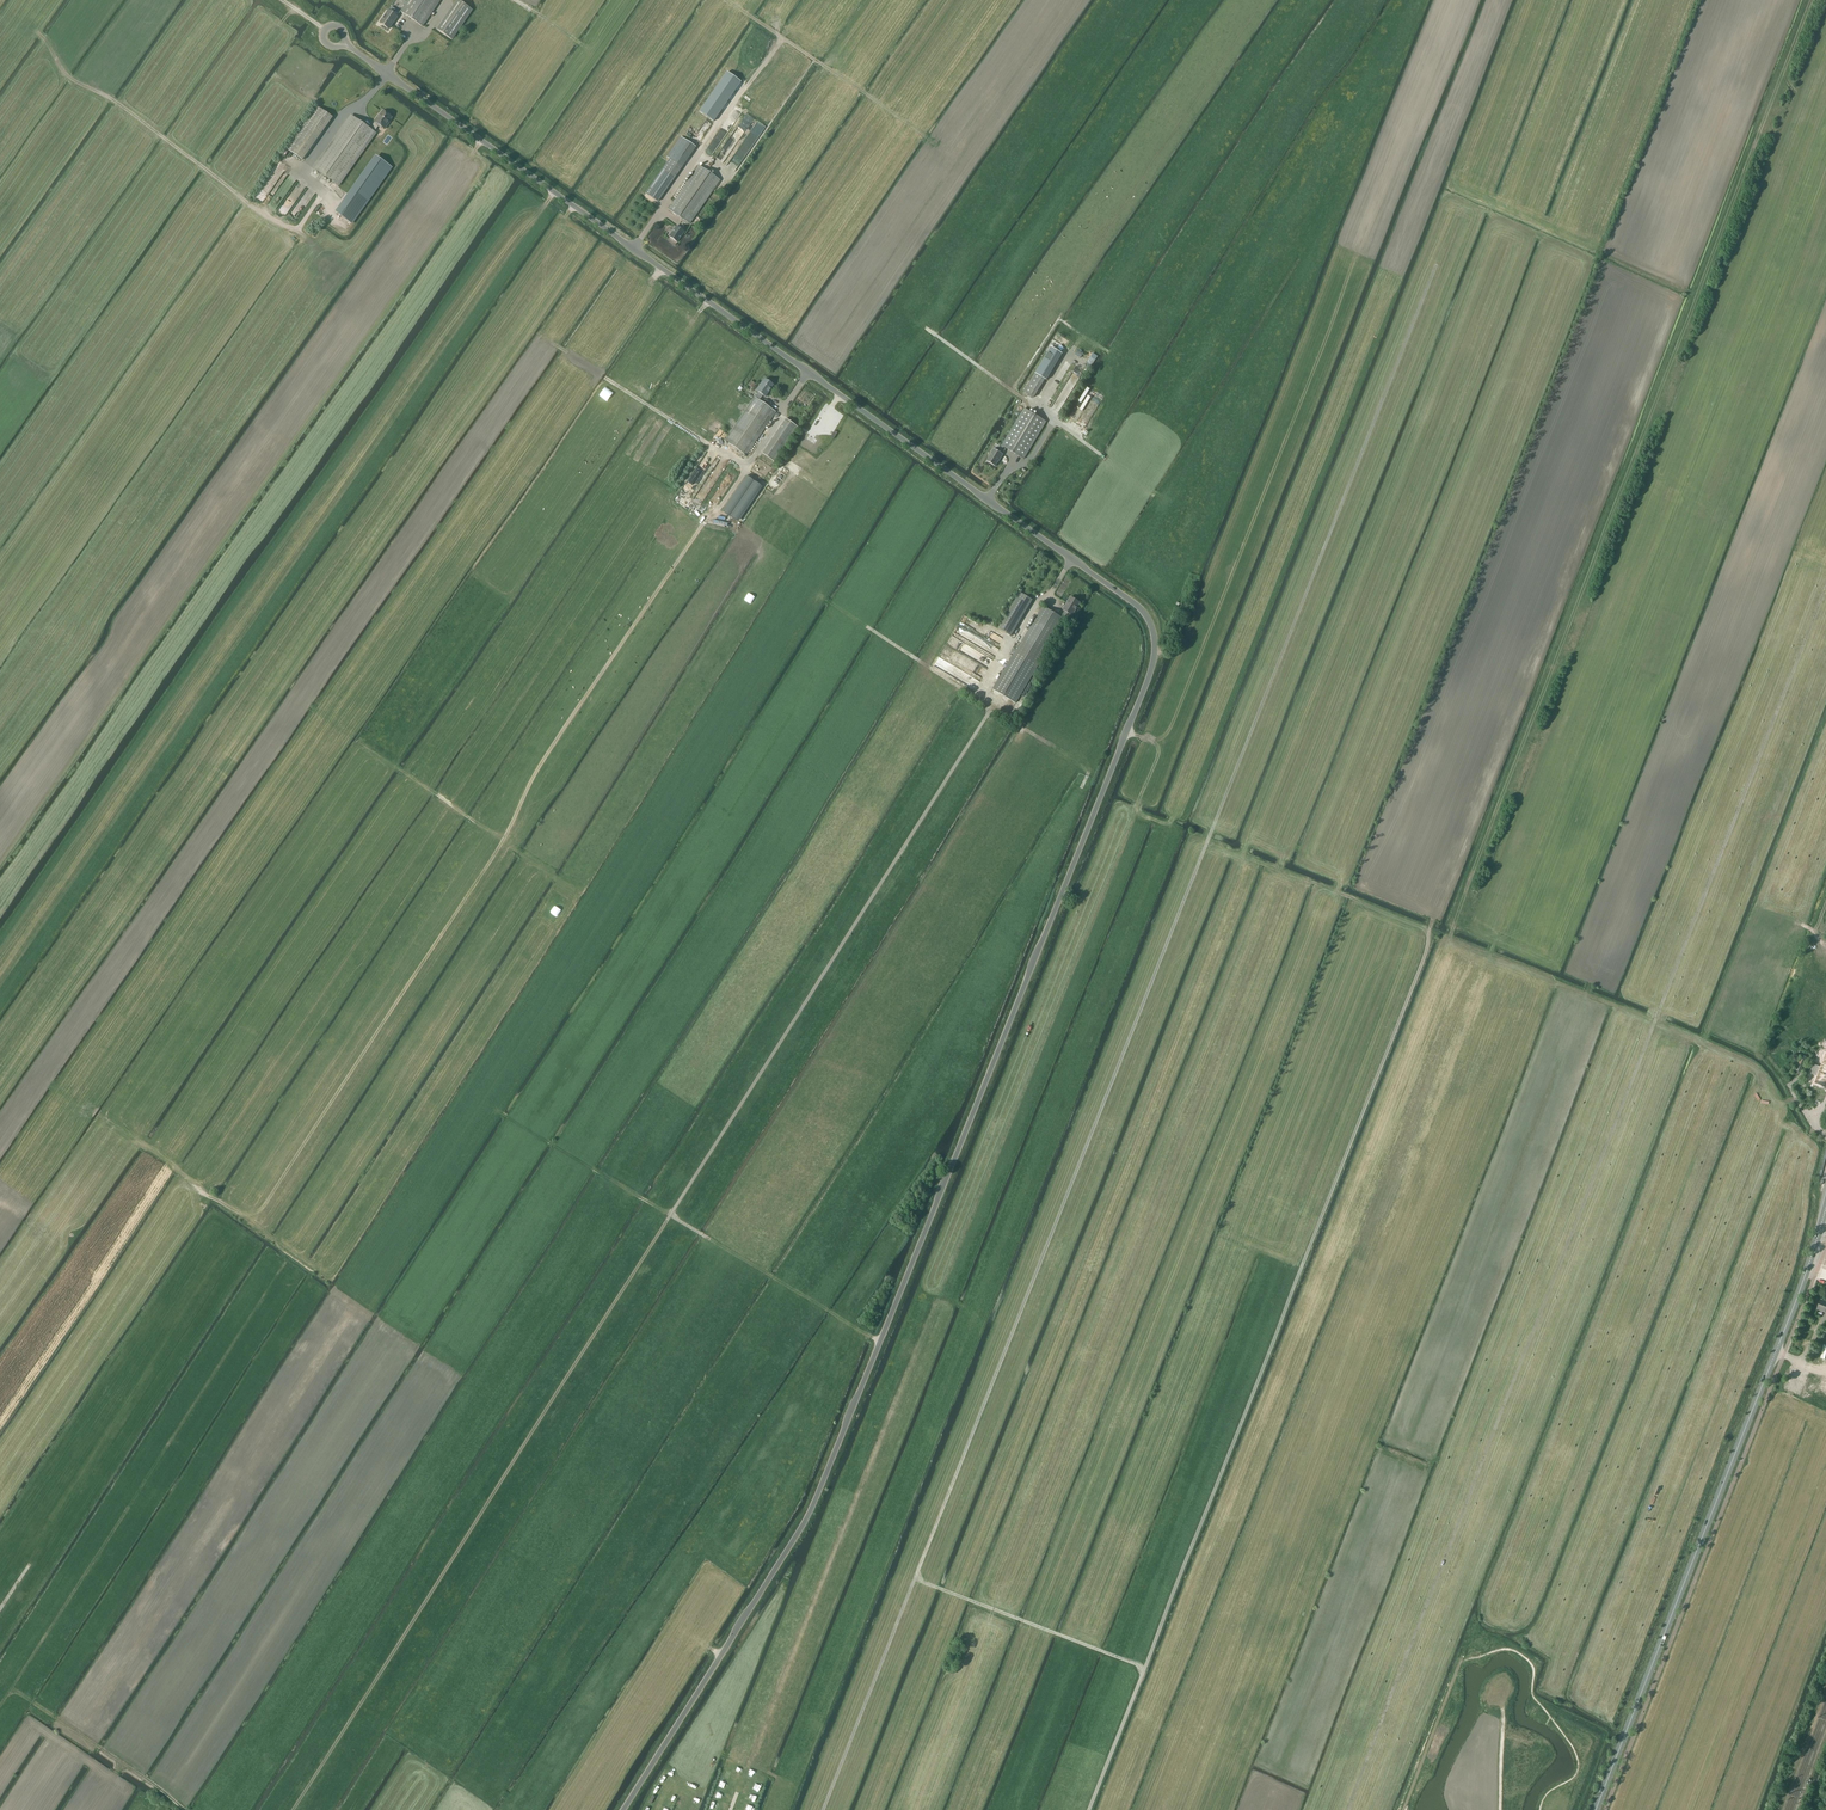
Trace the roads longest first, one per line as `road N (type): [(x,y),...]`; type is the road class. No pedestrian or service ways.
road 1 (unclassified): [(622,1809),(817,1499),(1151,672),(1154,637),(1135,603),(344,43)]
road 2 (track): [(823,1809),(1436,264)]
road 3 (track): [(1347,1809),(1825,585)]
road 4 (track): [(915,1578),(1144,1667),(1427,953),(1434,913)]
road 5 (track): [(1809,0),(1449,939)]
road 6 (track): [(1071,559),(983,688),(992,708),(671,1214)]
road 7 (track): [(671,1214),(293,1809)]
road 8 (secondary): [(1596,1809),(1825,1210)]
road 9 (track): [(503,840),(257,1215),(233,1210),(138,1140)]
road 10 (track): [(35,32),(75,81),(296,231),(324,190),(303,174)]
road 11 (track): [(720,507),(532,778),(503,840)]
road 12 (track): [(186,1809),(13,1686),(54,1623)]
road 13 (track): [(826,600),(1047,742)]
road 14 (track): [(1449,939),(1206,843)]
road 15 (track): [(671,1214),(881,1343)]
road 16 (track): [(1449,939),(1654,1022)]
road 17 (track): [(501,1113),(671,1214)]
road 18 (track): [(606,378),(746,466)]
road 19 (track): [(1462,1660),(1403,1809)]
road 20 (track): [(1144,1667),(1089,1809)]
road 21 (track): [(1710,1033),(1704,1044),(1758,1070),(1782,1104),(1797,1100)]
road 22 (track): [(503,840),(397,767)]
road 23 (track): [(633,395),(709,302)]

